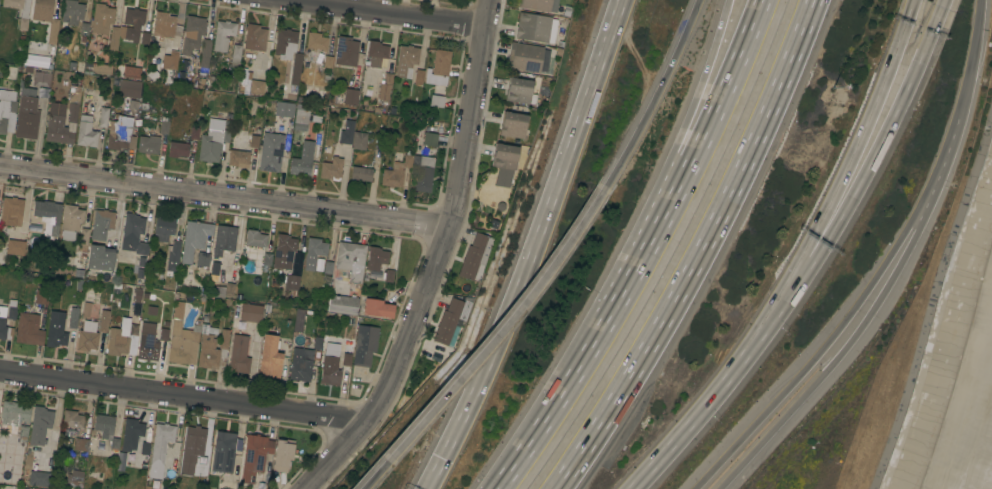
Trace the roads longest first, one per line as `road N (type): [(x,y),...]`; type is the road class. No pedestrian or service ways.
road 1 (motorway): [(765,0),(579,371),(487,488)]
road 2 (motorway): [(554,488),(631,374),(729,195),(813,0)]
road 3 (residential): [(489,0),(448,227),(368,425),(308,488)]
road 4 (motorway): [(618,1),(485,381),(437,471)]
road 5 (residential): [(0,167),(448,227)]
road 6 (motorway): [(694,488),(833,336),(930,192)]
road 7 (residential): [(0,372),(368,425)]
road 8 (motorway): [(720,488),(847,344),(915,233),(930,192)]
road 9 (motorway): [(604,185),(549,268),(386,461)]
road 10 (motorway): [(790,287),(856,188),(939,7)]
road 11 (motorway): [(790,287),(911,0)]
road 12 (motorway): [(630,488),(724,381),(790,287)]
road 13 (motorway): [(728,0),(653,236)]
road 14 (motorway): [(698,0),(604,185)]
road 15 (residential): [(297,0),(484,26)]
road 16 (motorway): [(958,118),(980,0)]

